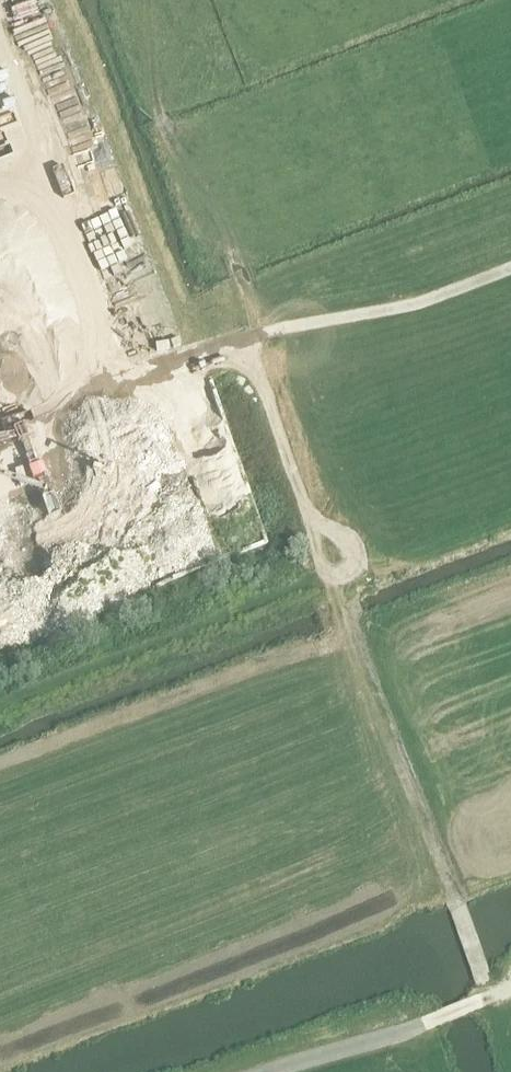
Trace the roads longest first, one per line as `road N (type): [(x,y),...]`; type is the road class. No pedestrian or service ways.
road 1 (track): [(431,1031),(488,995),(268,425),(248,291),(223,228)]
road 2 (track): [(255,336),(429,301),(510,269)]
road 3 (track): [(272,1071),(431,1031)]

